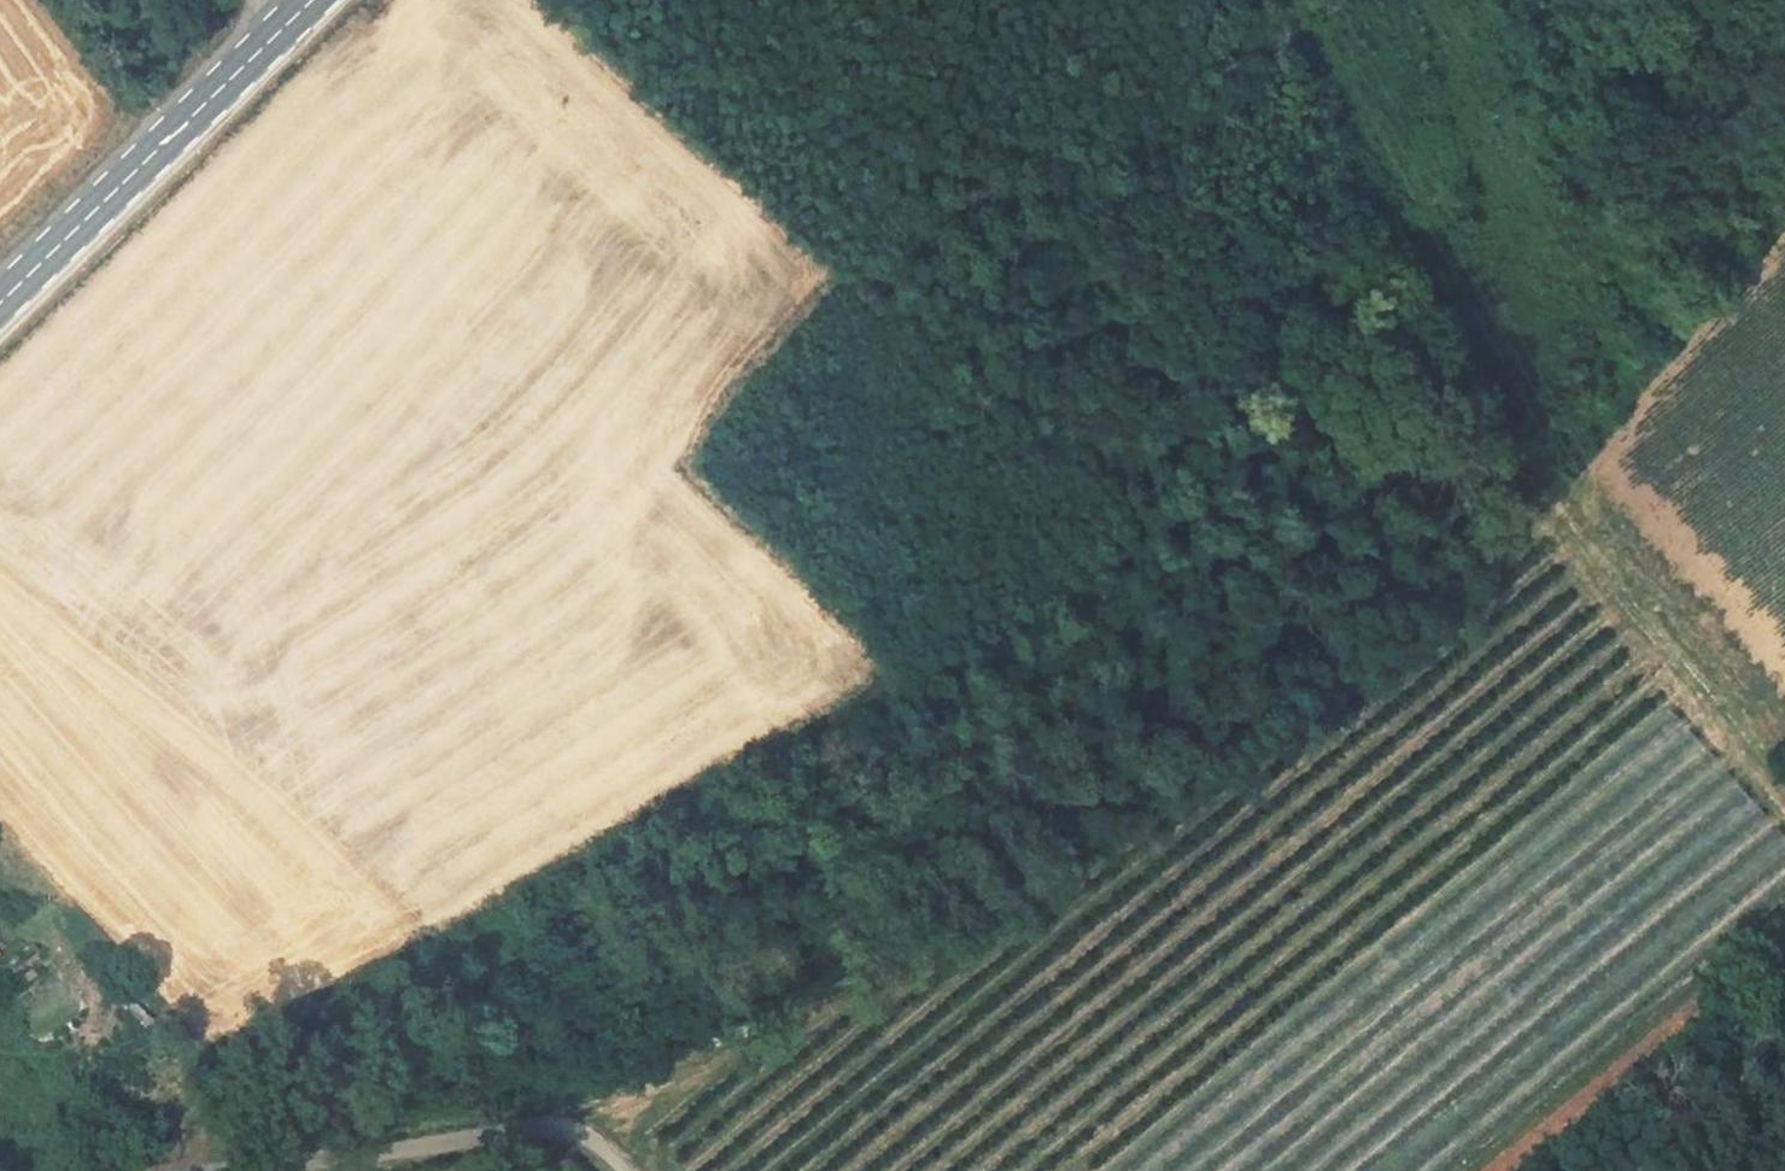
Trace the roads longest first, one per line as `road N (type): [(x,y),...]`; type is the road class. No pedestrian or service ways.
road 1 (secondary): [(0,305),(316,0)]
road 2 (track): [(233,1170),(537,1128),(578,1135),(629,1170)]

